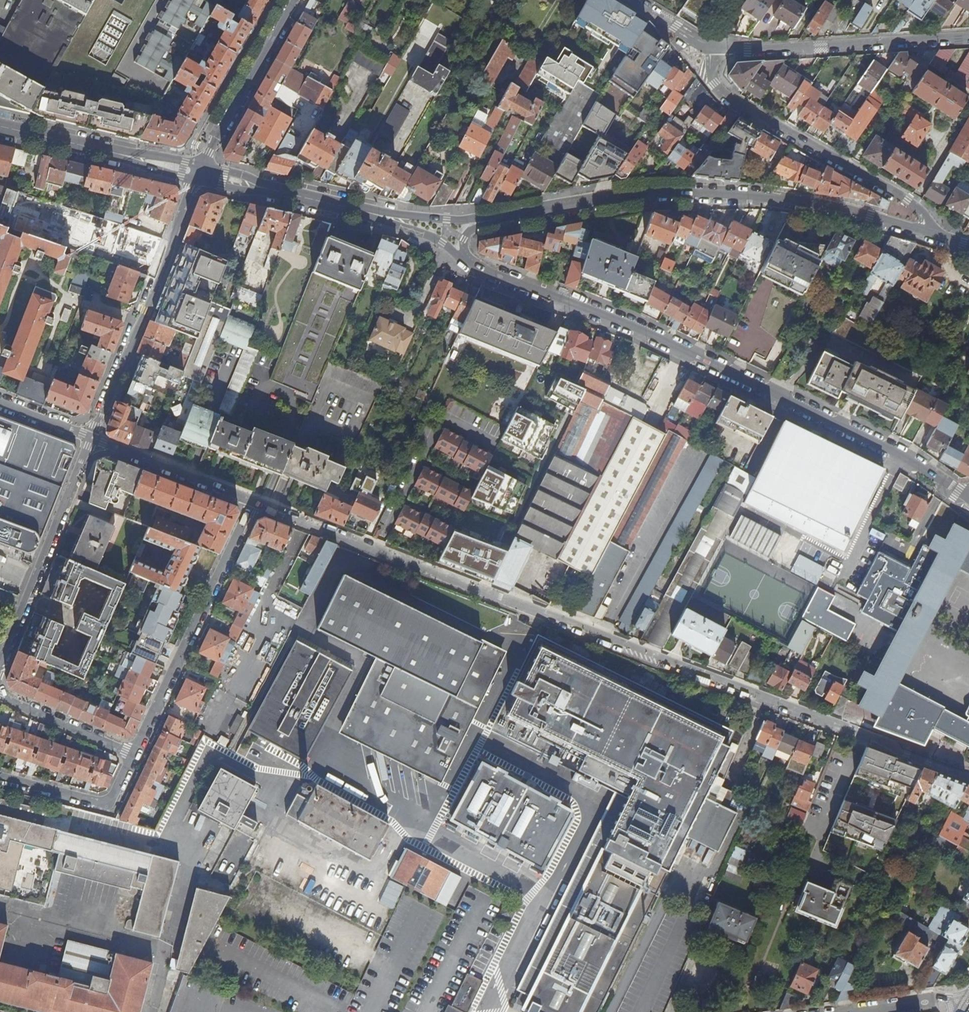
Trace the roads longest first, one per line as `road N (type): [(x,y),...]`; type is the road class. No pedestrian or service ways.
road 1 (unclassified): [(968,775),(253,502)]
road 2 (secondary): [(464,261),(716,366),(890,450),(968,501)]
road 3 (secondary): [(929,233),(814,205),(668,191),(496,219)]
road 4 (residential): [(929,233),(925,214),(907,200),(734,100),(714,80),(712,46)]
road 5 (residential): [(132,755),(253,502)]
road 6 (residential): [(194,179),(92,437)]
road 7 (unclassified): [(968,37),(712,46)]
road 8 (residential): [(92,437),(0,662)]
road 9 (unclassified): [(294,0),(199,165)]
road 10 (unclassified): [(253,502),(92,437)]
road 11 (residential): [(0,777),(107,801),(132,755)]
road 12 (residential): [(132,755),(0,696)]
road 13 (secondary): [(0,126),(130,157)]
road 14 (secondary): [(253,185),(379,215)]

